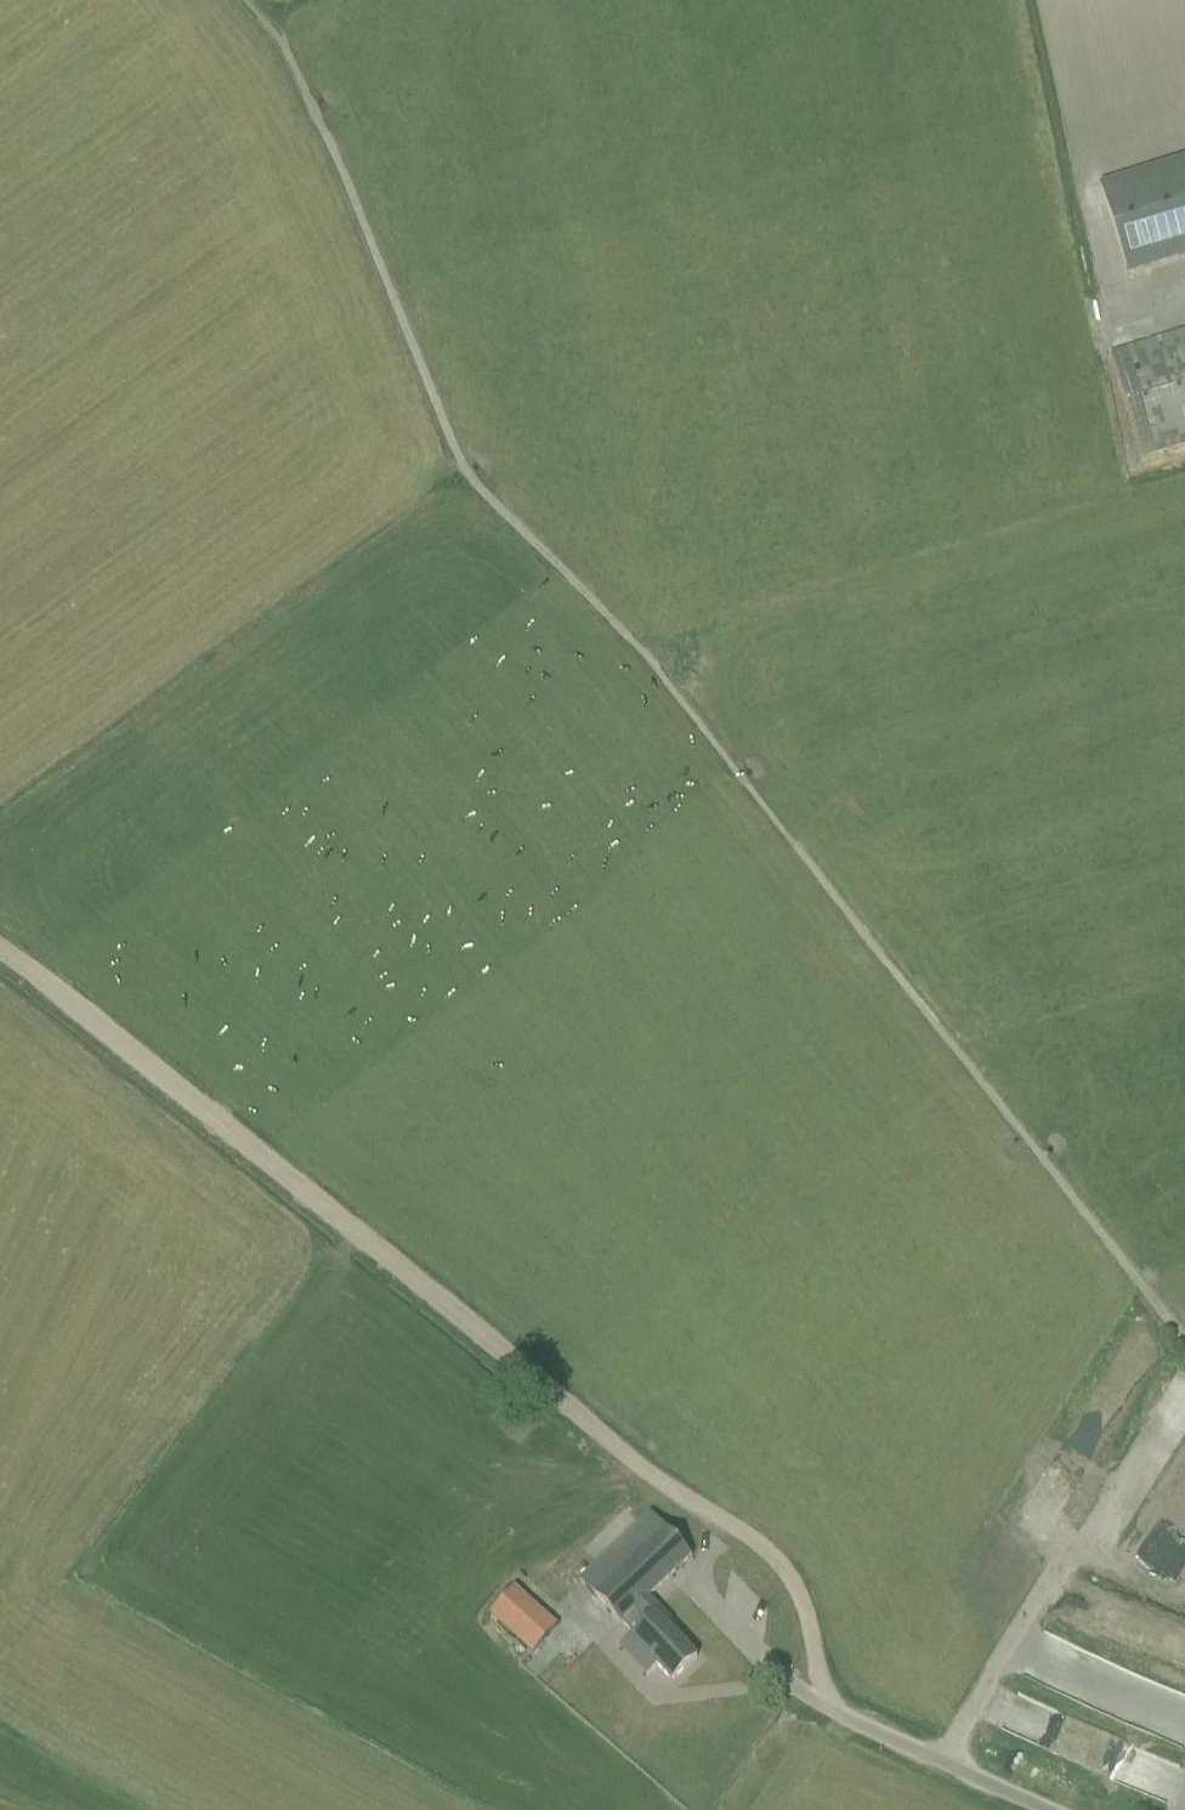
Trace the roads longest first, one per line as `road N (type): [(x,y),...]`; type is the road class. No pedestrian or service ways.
road 1 (track): [(754,1543),(669,1488),(0,956)]
road 2 (unclassified): [(1046,1809),(819,1704),(804,1611),(785,1575),(754,1543)]

